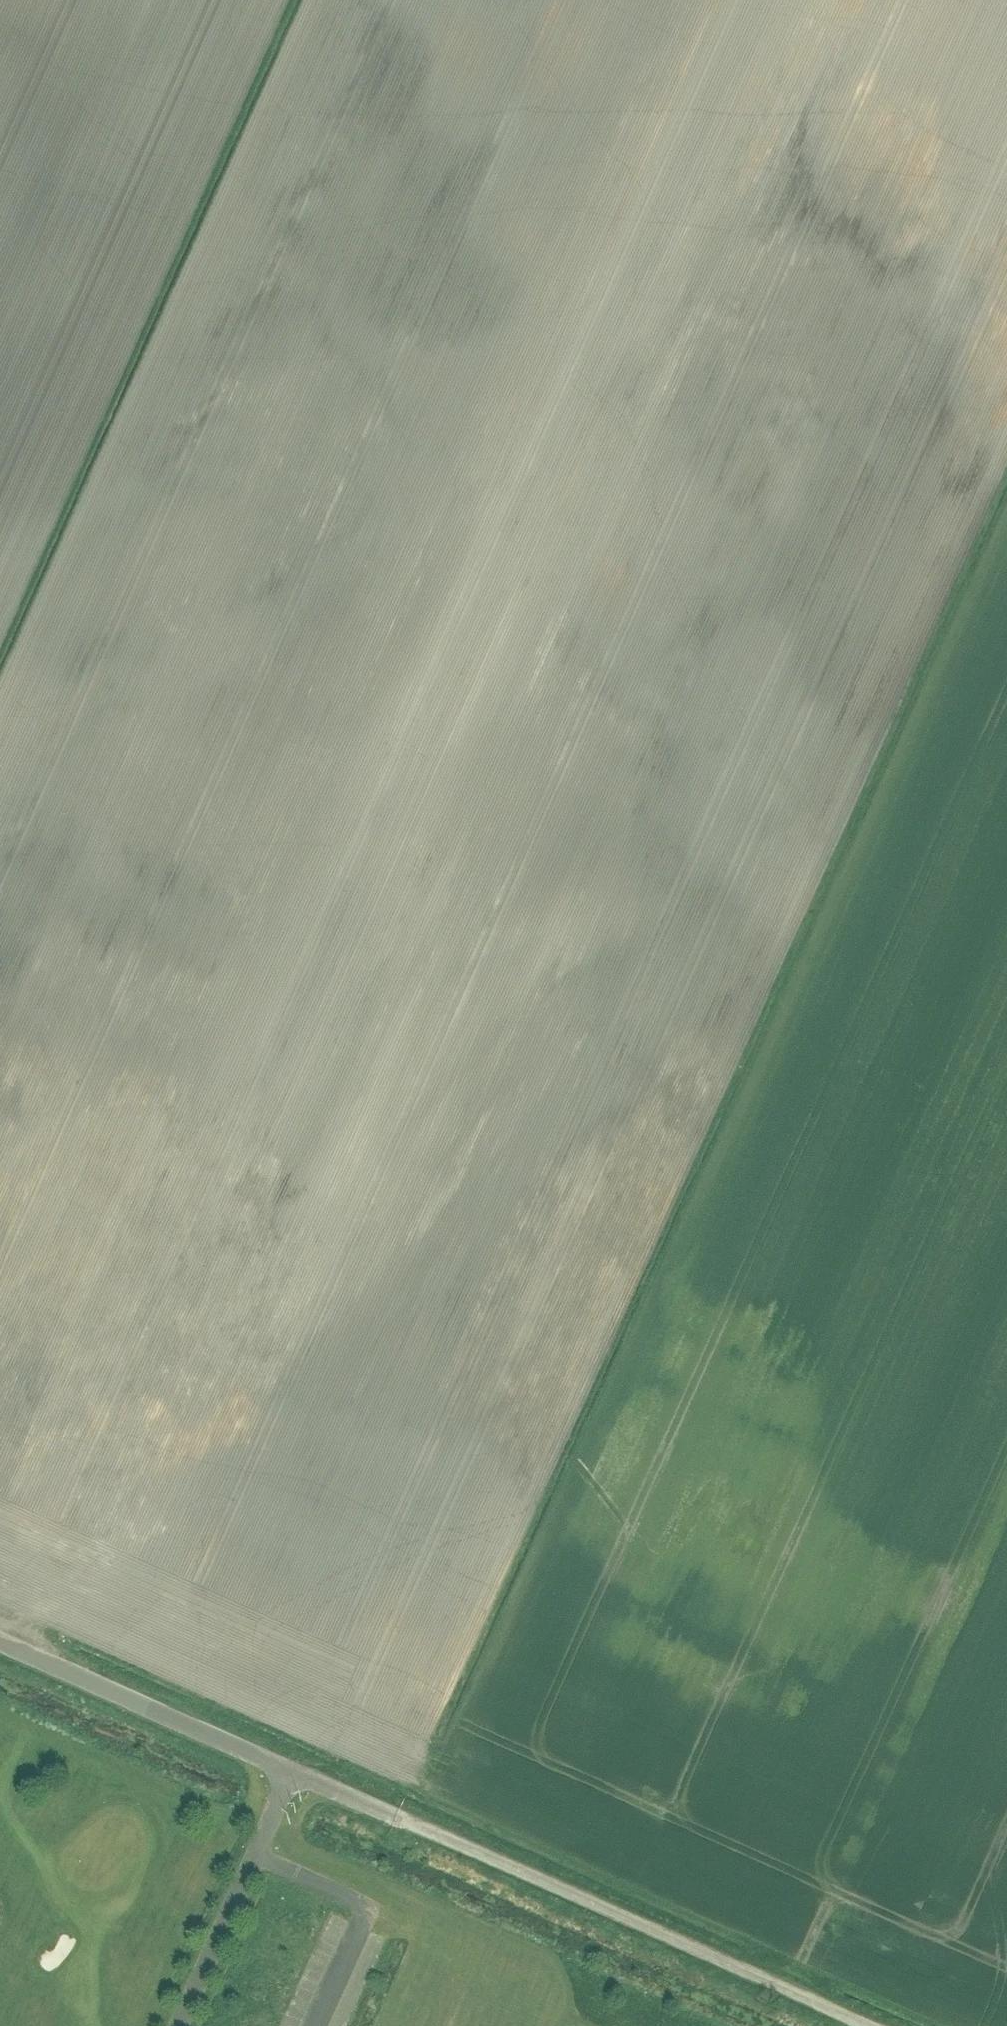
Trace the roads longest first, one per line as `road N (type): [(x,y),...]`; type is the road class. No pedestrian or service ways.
road 1 (unclassified): [(870,2025),(0,1643)]

